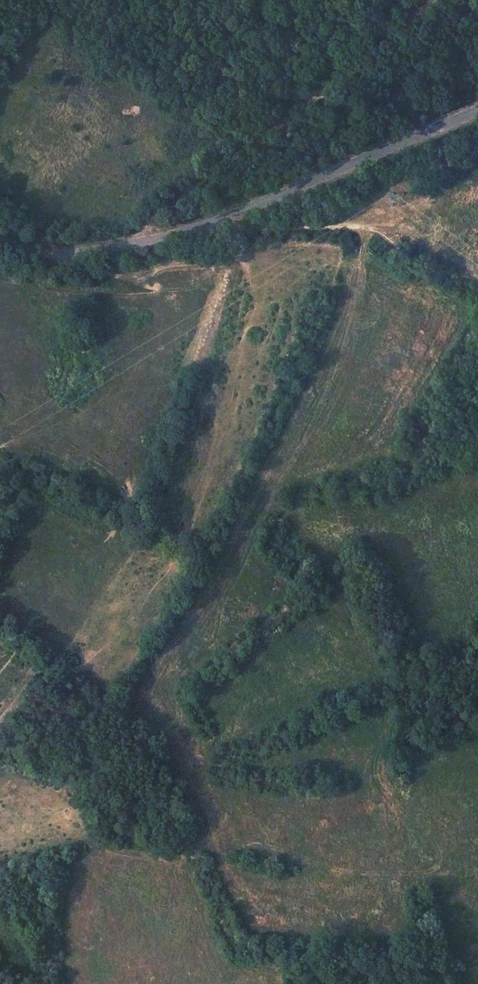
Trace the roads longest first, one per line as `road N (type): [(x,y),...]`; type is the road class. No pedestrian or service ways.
road 1 (tertiary): [(477,111),(198,227),(60,255),(0,243)]
road 2 (track): [(361,228),(322,364),(209,585),(158,664)]
road 3 (track): [(436,0),(280,115),(151,220),(138,242)]
road 4 (track): [(198,227),(361,228),(477,270)]

